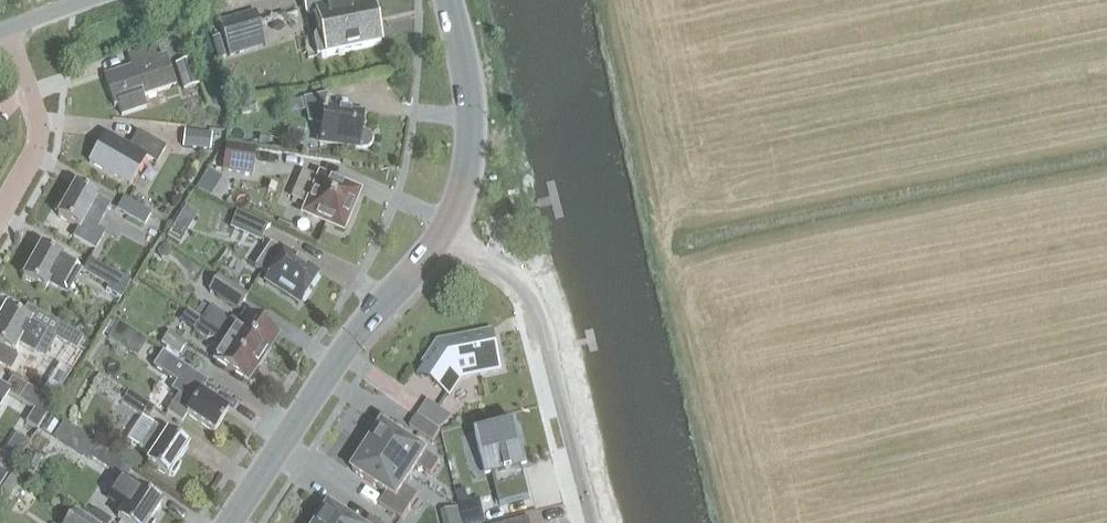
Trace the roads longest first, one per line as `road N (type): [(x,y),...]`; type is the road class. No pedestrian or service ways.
road 1 (secondary): [(228,522),(352,338),(441,234)]
road 2 (unclassified): [(596,522),(535,300),(511,272),(441,234)]
road 3 (secondary): [(441,234),(465,177),(472,124),(449,0)]
road 4 (residential): [(0,213),(39,133),(7,28)]

